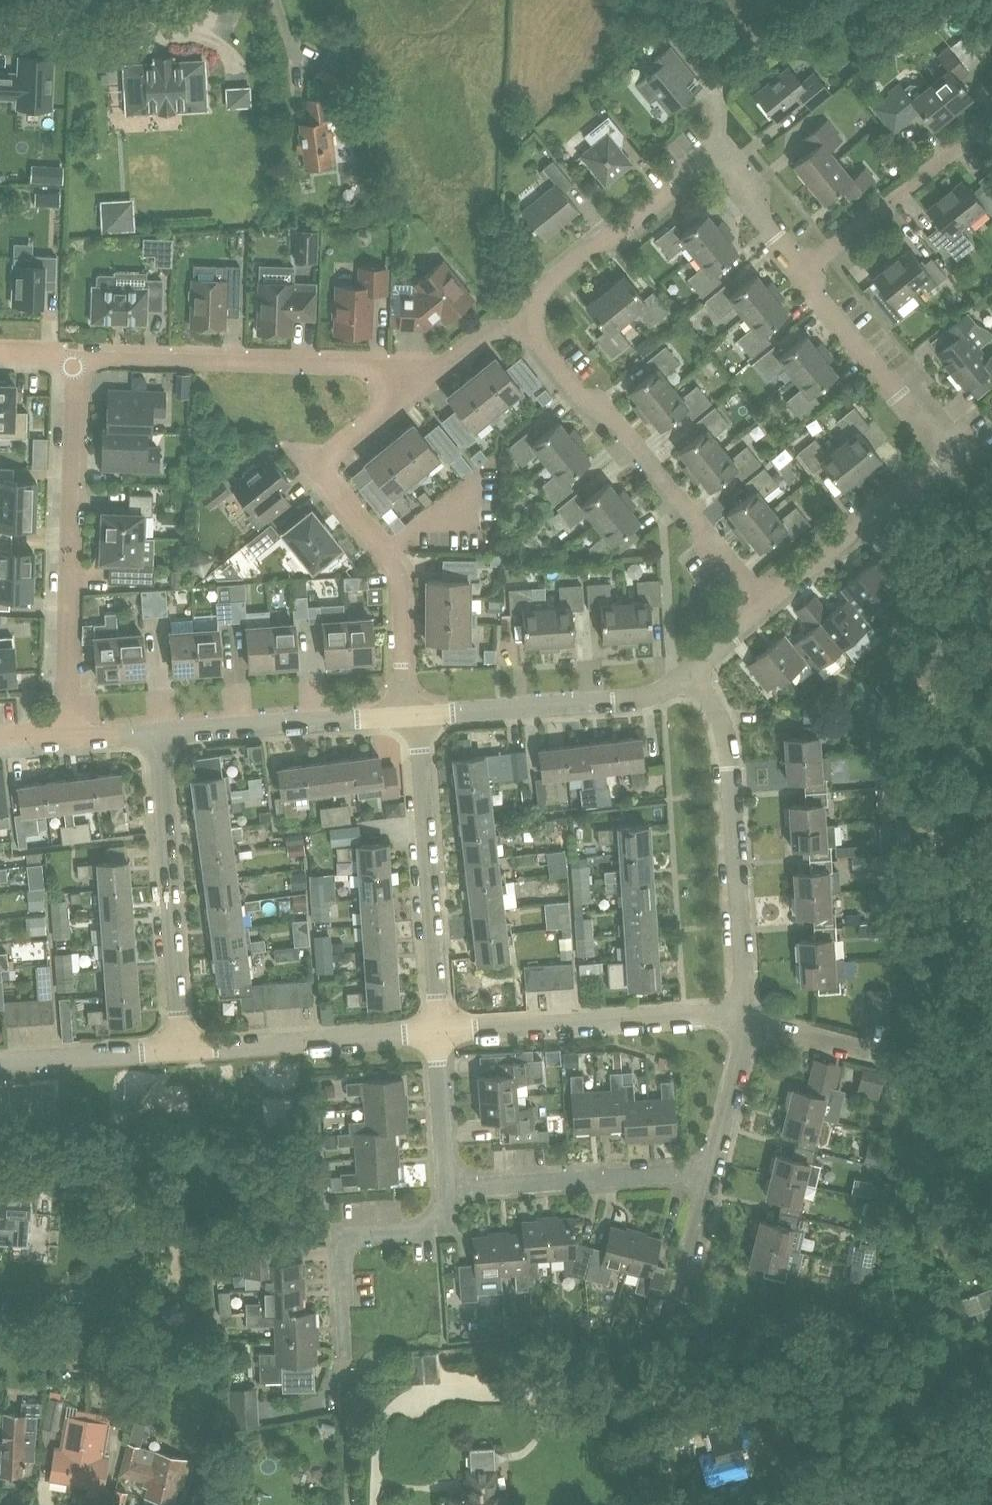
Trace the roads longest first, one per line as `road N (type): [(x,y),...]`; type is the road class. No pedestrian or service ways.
road 1 (residential): [(800,273),(944,456),(766,606)]
road 2 (residential): [(439,372),(315,469),(405,578),(405,719)]
road 3 (residential): [(533,329),(549,282),(598,243),(613,242),(717,154),(800,273)]
road 4 (residential): [(74,357),(64,733)]
road 5 (residential): [(439,372),(74,357)]
road 6 (residential): [(766,606),(609,412),(574,390),(533,329)]
road 7 (residential): [(746,1022),(726,728),(687,675)]
road 8 (residential): [(183,1048),(158,736)]
road 9 (residential): [(440,1027),(416,718)]
road 10 (residential): [(440,1027),(718,1015),(746,1022)]
road 11 (residential): [(416,718),(652,701),(687,675)]
road 12 (residential): [(711,1171),(445,1187)]
road 13 (residential): [(183,1048),(440,1027)]
road 14 (residential): [(445,1187),(446,1217),(344,1229),(347,1354)]
road 15 (residential): [(800,273),(989,108)]
road 16 (residential): [(158,736),(405,719)]
road 17 (residential): [(0,1062),(183,1048)]
road 18 (residential): [(440,1027),(445,1187)]
road 19 (residential): [(711,1171),(746,1022)]
road 20 (residential): [(672,1315),(711,1171)]
road 21 (residential): [(871,1052),(746,1022)]

